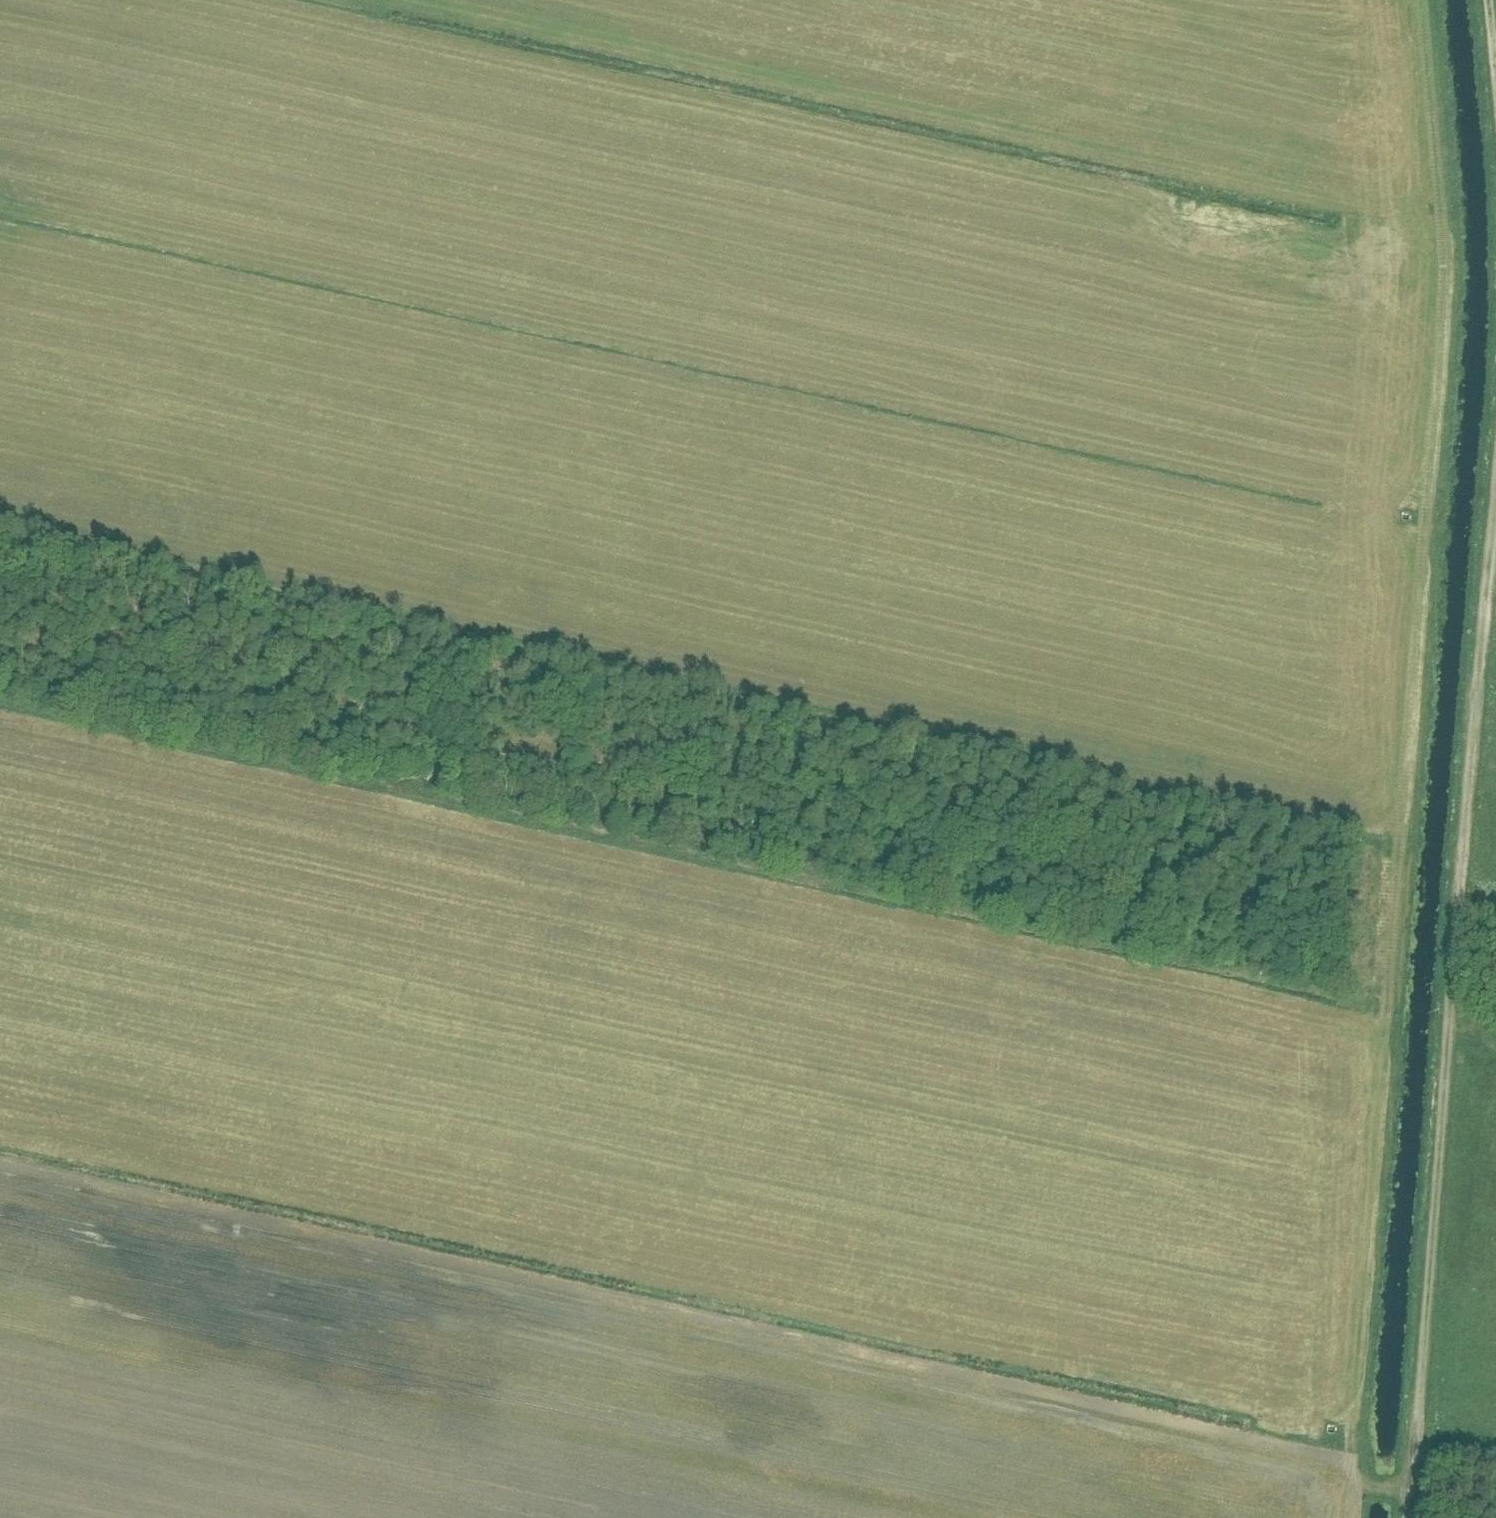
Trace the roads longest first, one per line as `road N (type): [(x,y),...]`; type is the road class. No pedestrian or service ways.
road 1 (track): [(1495,433),(1405,1517)]

